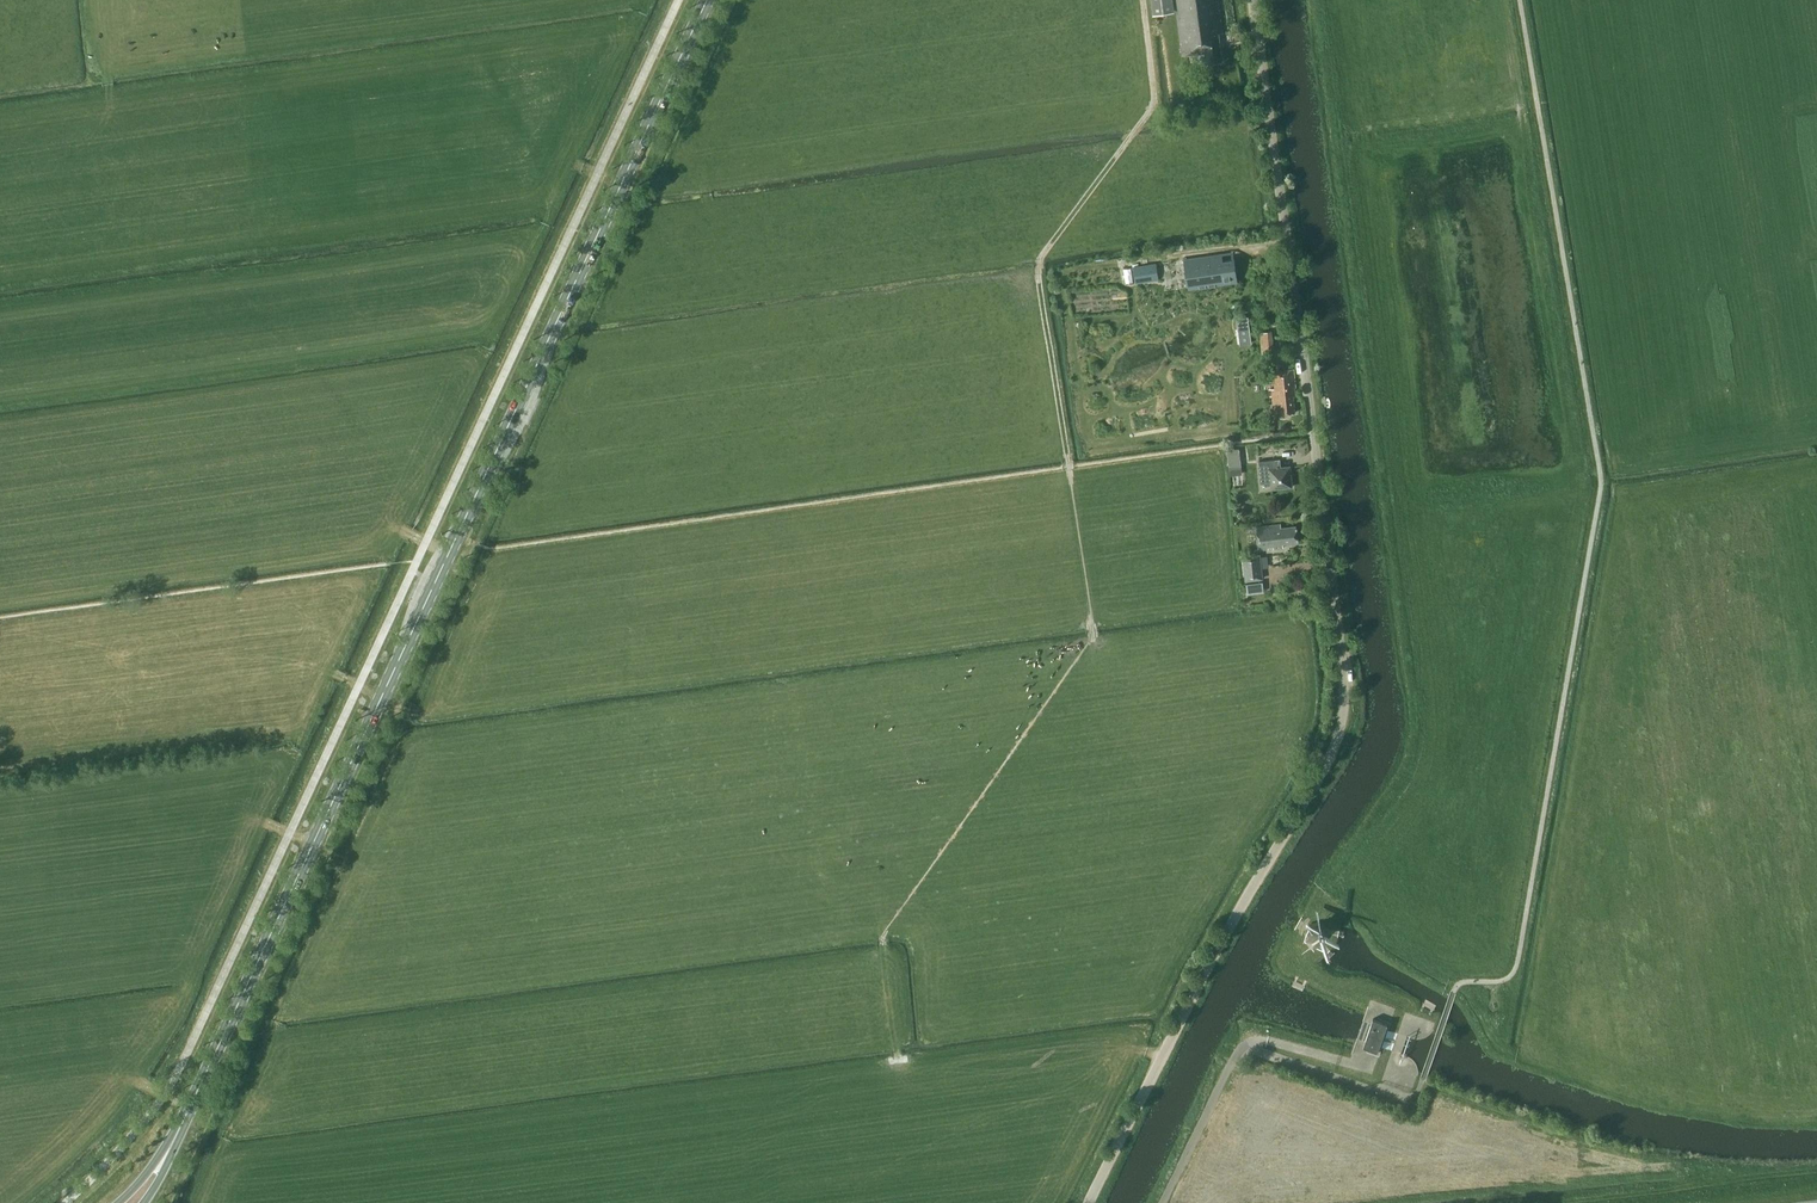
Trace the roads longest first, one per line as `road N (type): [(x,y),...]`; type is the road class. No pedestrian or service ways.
road 1 (secondary): [(708,0),(163,1162)]
road 2 (unclassified): [(1088,1202),(1218,947),(1327,763),(1344,706),(1255,0)]
road 3 (unclassified): [(1162,1202),(1231,1064)]

